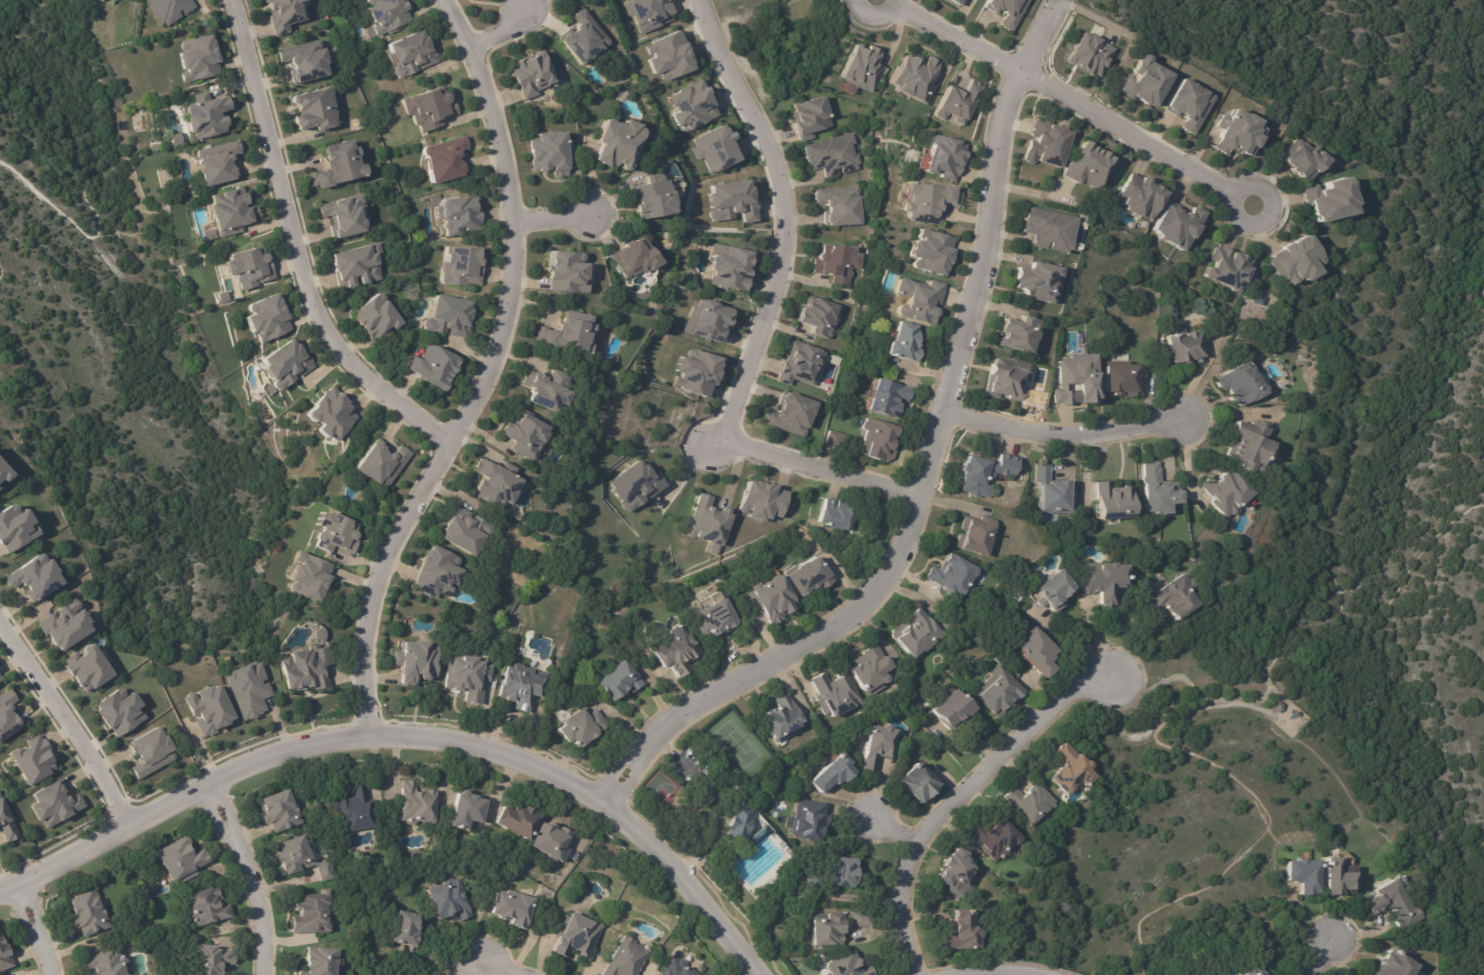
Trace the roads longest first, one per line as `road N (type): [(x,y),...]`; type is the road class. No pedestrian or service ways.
road 1 (residential): [(1056,0),(999,119),(985,248),(897,565),(852,610),(687,705),(614,790)]
road 2 (residential): [(775,974),(614,790),(491,733),(371,724),(283,738),(0,876)]
road 3 (residential): [(440,0),(483,102),(511,271),(483,382),(366,604),(364,725)]
road 4 (residential): [(920,496),(718,443),(770,302),(781,214),(767,146),(692,0)]
road 5 (residential): [(225,0),(314,315),(352,369),(449,442)]
road 6 (residential): [(1116,681),(1079,686),(925,834),(906,894),(927,974)]
road 7 (residential): [(890,6),(1231,195)]
road 8 (residential): [(1188,421),(1074,433),(939,412)]
road 9 (residential): [(0,628),(120,817)]
road 10 (residential): [(271,974),(265,883),(214,771)]
road 11 (residential): [(1231,195),(1232,217),(1241,225),(1263,224),(1270,215),(1273,204),(1260,186),(1249,183),(1231,195)]
road 12 (residential): [(1064,974),(990,967),(937,974)]

